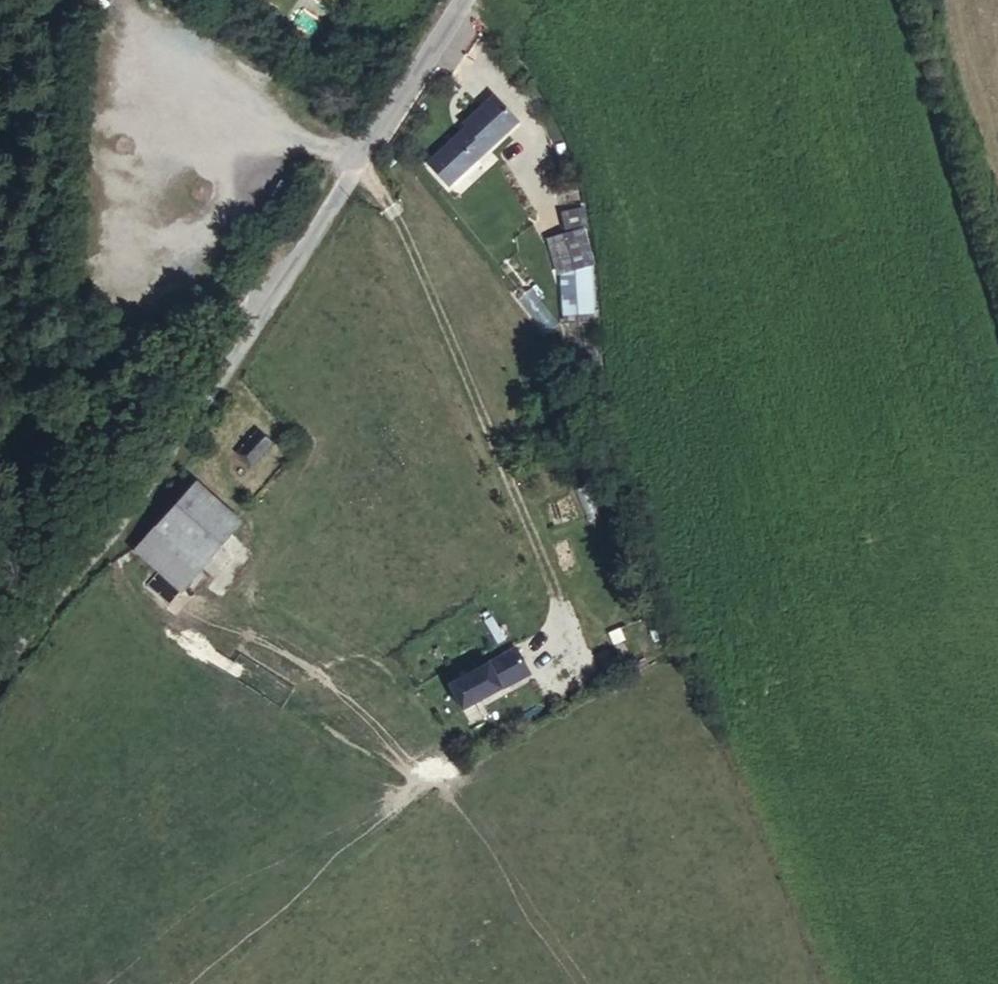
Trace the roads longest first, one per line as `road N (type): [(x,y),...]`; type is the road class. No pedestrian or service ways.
road 1 (unclassified): [(450,0),(0,678)]

